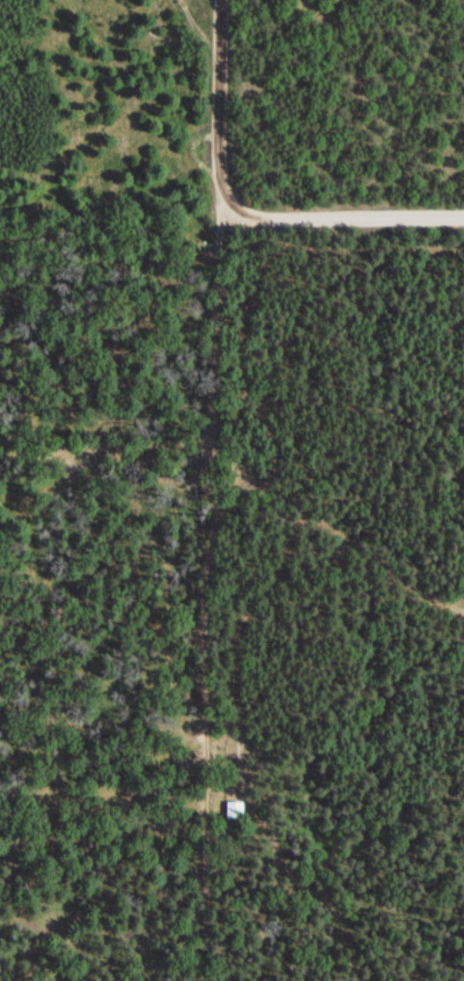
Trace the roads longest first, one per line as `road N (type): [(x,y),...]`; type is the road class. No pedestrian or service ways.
road 1 (track): [(192,980),(220,182)]
road 2 (track): [(463,616),(260,488),(213,442)]
road 3 (residential): [(463,216),(220,218)]
road 4 (track): [(213,442),(0,451)]
road 5 (residential): [(220,182),(221,0)]

